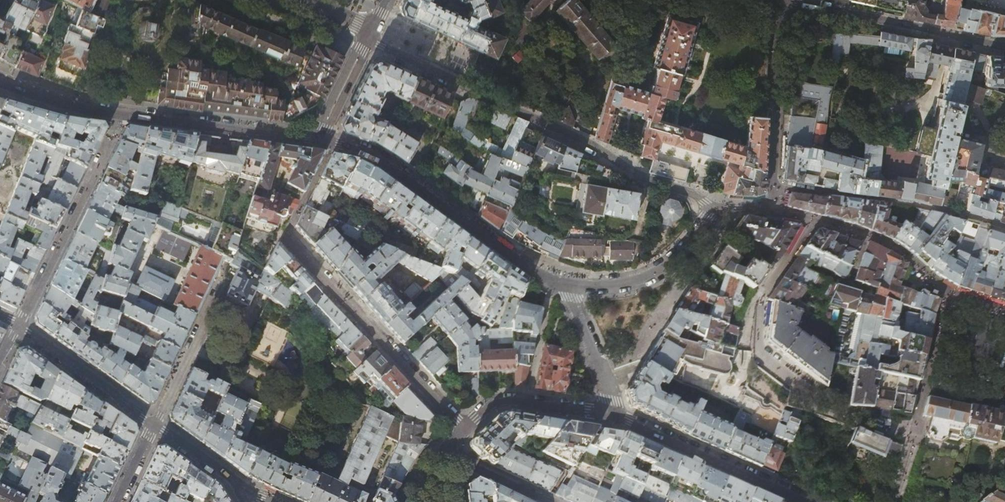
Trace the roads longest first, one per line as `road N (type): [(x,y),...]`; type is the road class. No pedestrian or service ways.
road 1 (residential): [(369,34),(381,47),(719,209)]
road 2 (residential): [(0,81),(67,105),(319,140)]
road 3 (residential): [(319,140),(368,151),(525,265),(564,284)]
road 4 (residential): [(464,430),(287,238)]
road 5 (residential): [(1004,47),(783,1)]
road 6 (residential): [(19,325),(114,136)]
road 7 (residential): [(616,416),(808,501)]
road 8 (residential): [(772,185),(783,1)]
road 9 (residential): [(564,284),(635,281),(668,267),(719,209)]
road 10 (residential): [(154,426),(19,325)]
road 11 (residential): [(616,416),(499,401),(464,430)]
road 12 (residential): [(154,426),(223,281)]
road 13 (residential): [(564,284),(616,416)]
road 14 (residential): [(464,430),(451,444),(453,458),(549,501)]

